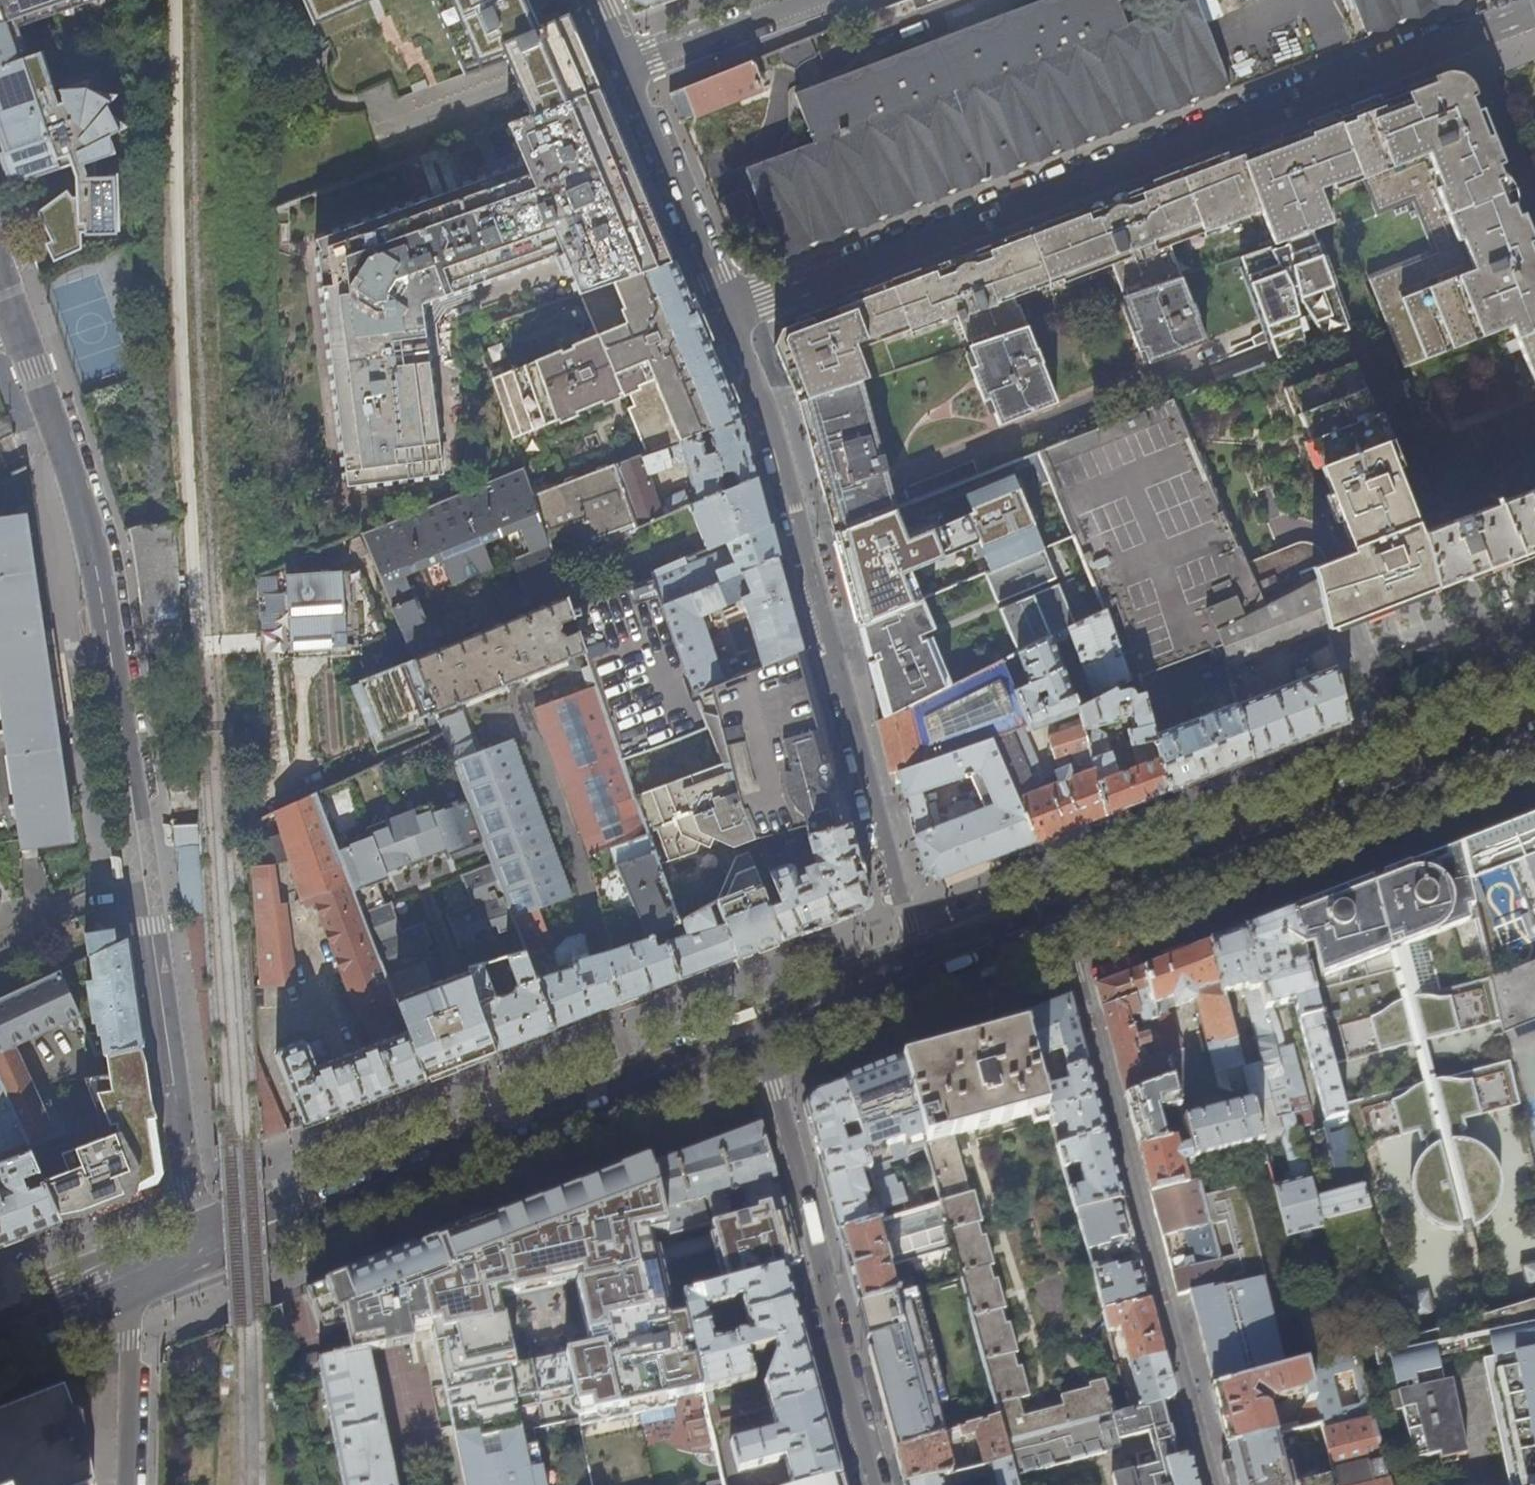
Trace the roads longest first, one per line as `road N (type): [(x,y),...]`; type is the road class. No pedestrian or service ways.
road 1 (residential): [(200,1246),(93,546),(18,319)]
road 2 (residential): [(1534,6),(727,308)]
road 3 (residential): [(924,969),(773,420),(727,308)]
road 4 (primary): [(200,1246),(762,1031)]
road 5 (residential): [(1062,916),(1214,1484)]
road 6 (primary): [(1062,916),(1534,735)]
road 7 (residential): [(874,1484),(762,1031)]
road 8 (residential): [(727,308),(626,69)]
road 9 (residential): [(626,69),(804,0)]
road 10 (residential): [(134,1301),(126,1484)]
road 11 (primary): [(762,1031),(924,969)]
road 12 (primary): [(159,1262),(58,1272),(0,1294)]
road 13 (primary): [(924,969),(1062,916)]
road 14 (primary): [(0,1355),(134,1301)]

